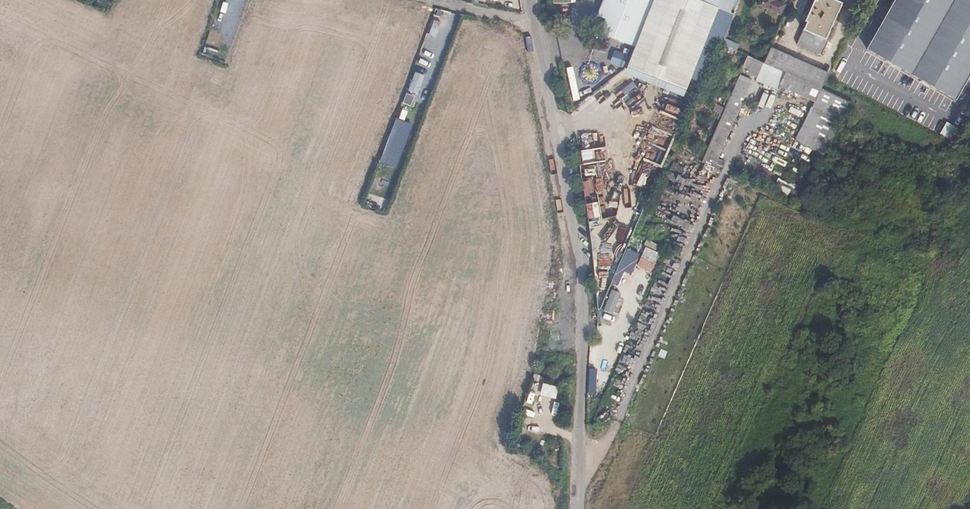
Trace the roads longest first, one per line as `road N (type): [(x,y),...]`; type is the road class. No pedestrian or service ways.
road 1 (unclassified): [(528,0),(579,294),(577,508)]
road 2 (track): [(583,508),(747,122)]

